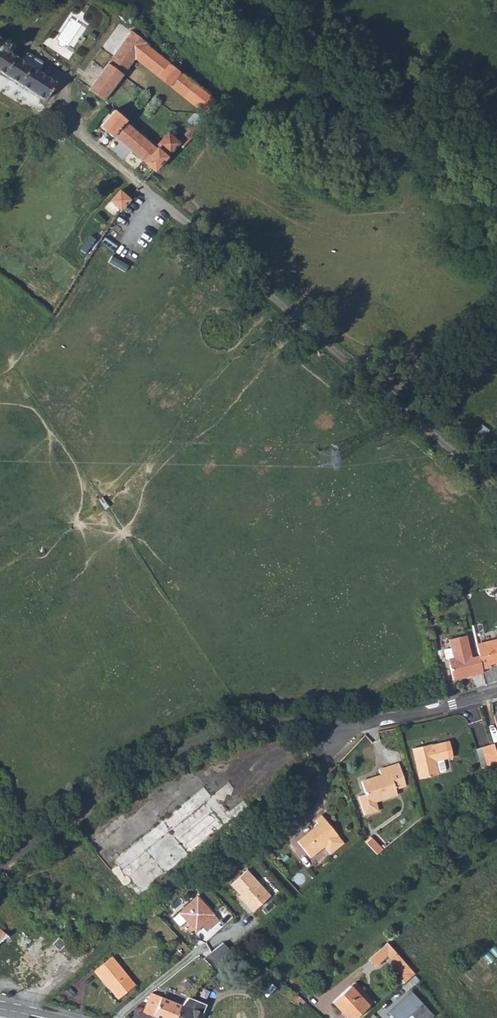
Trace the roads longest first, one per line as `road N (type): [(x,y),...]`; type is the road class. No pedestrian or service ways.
road 1 (residential): [(79,817),(165,759),(232,727),(352,727)]
road 2 (residential): [(352,727),(496,692)]
road 3 (residential): [(195,772),(96,839),(79,817)]

